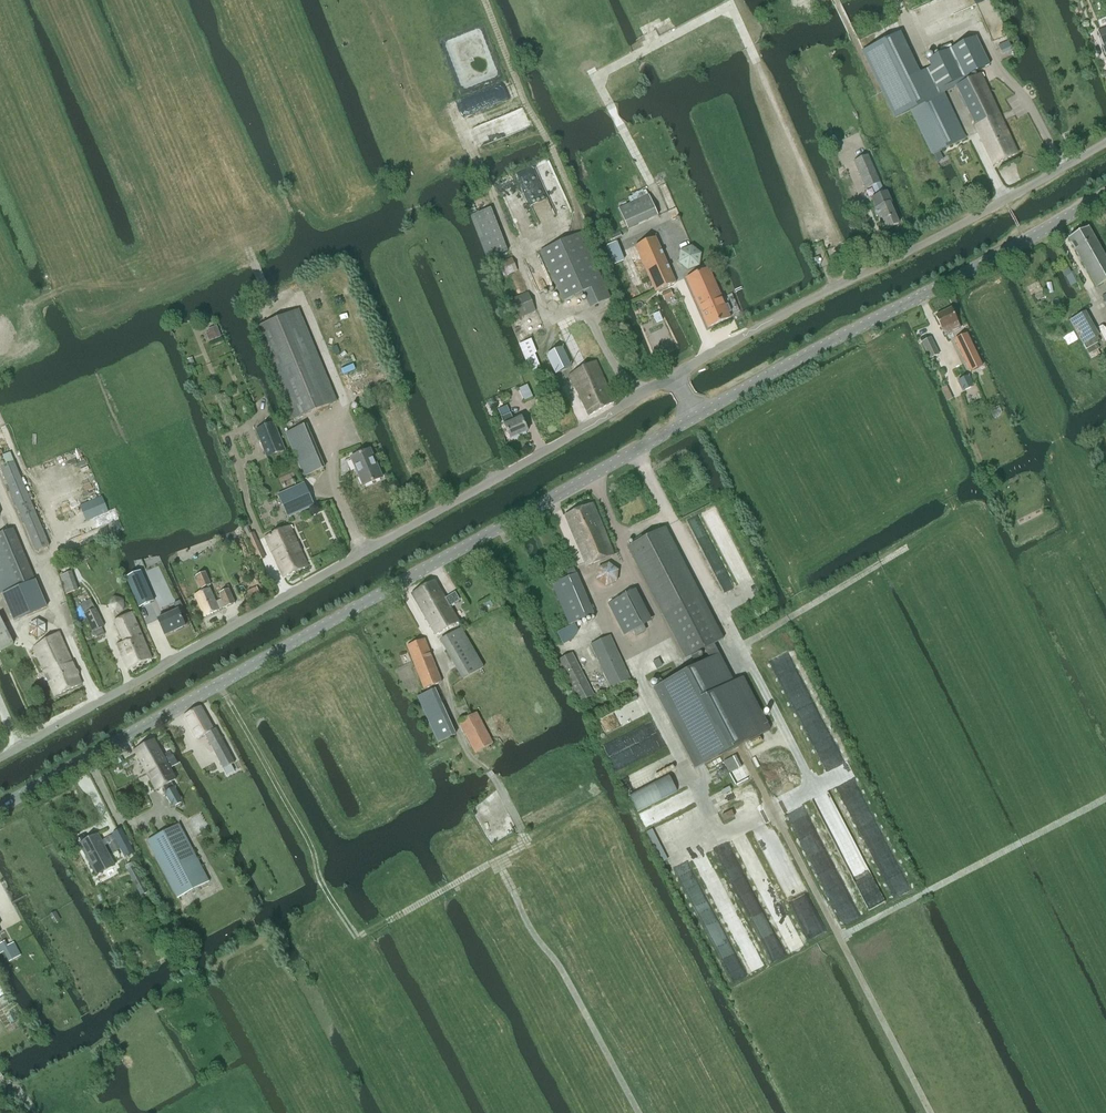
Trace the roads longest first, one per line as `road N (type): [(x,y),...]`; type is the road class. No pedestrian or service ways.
road 1 (tertiary): [(0,805),(694,415)]
road 2 (unclassified): [(0,760),(675,377)]
road 3 (track): [(907,548),(737,647),(811,786),(718,833),(636,667),(669,652)]
road 4 (track): [(449,681),(453,718),(524,839),(355,935),(219,683)]
road 5 (unclassified): [(675,377),(1105,142)]
road 6 (tertiary): [(694,415),(1105,193)]
road 7 (track): [(564,324),(530,243),(575,223),(575,204),(484,0)]
road 8 (track): [(772,806),(930,1112)]
road 9 (track): [(498,859),(638,1112)]
road 10 (track): [(1028,838),(839,938)]

